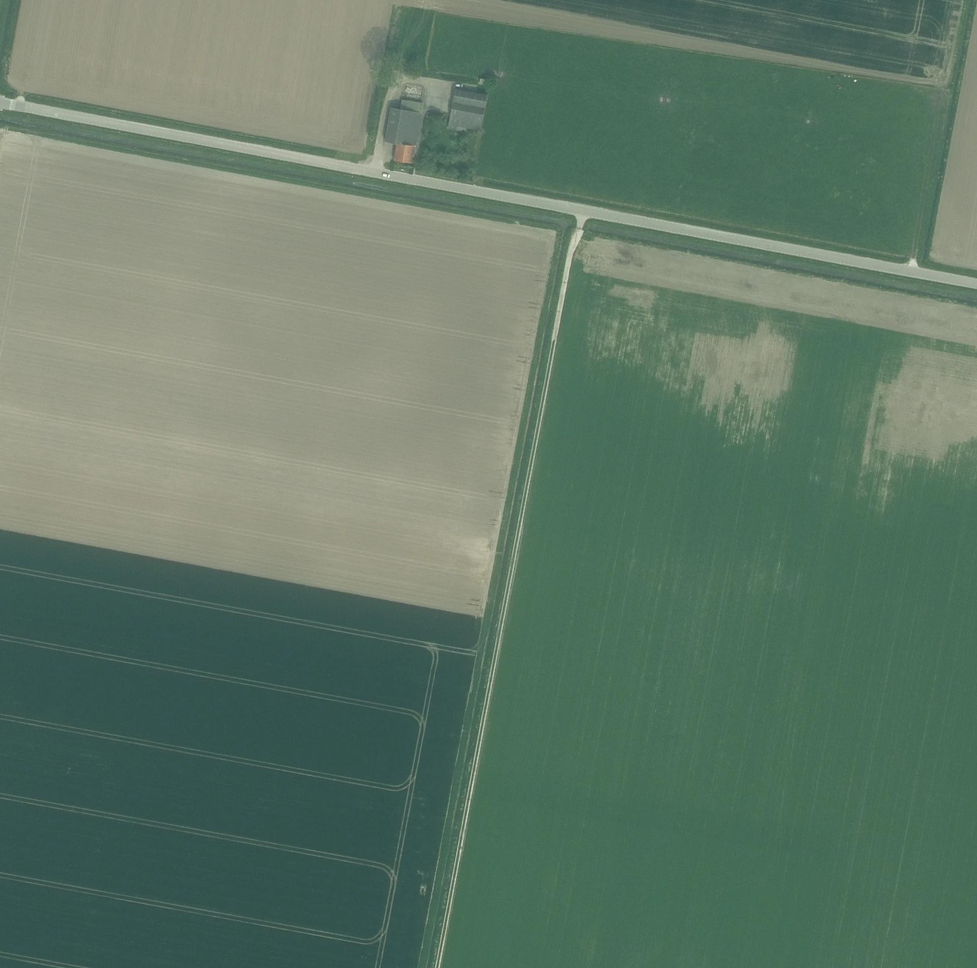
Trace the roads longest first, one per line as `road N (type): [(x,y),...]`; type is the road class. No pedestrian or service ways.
road 1 (unclassified): [(976,284),(0,102)]

